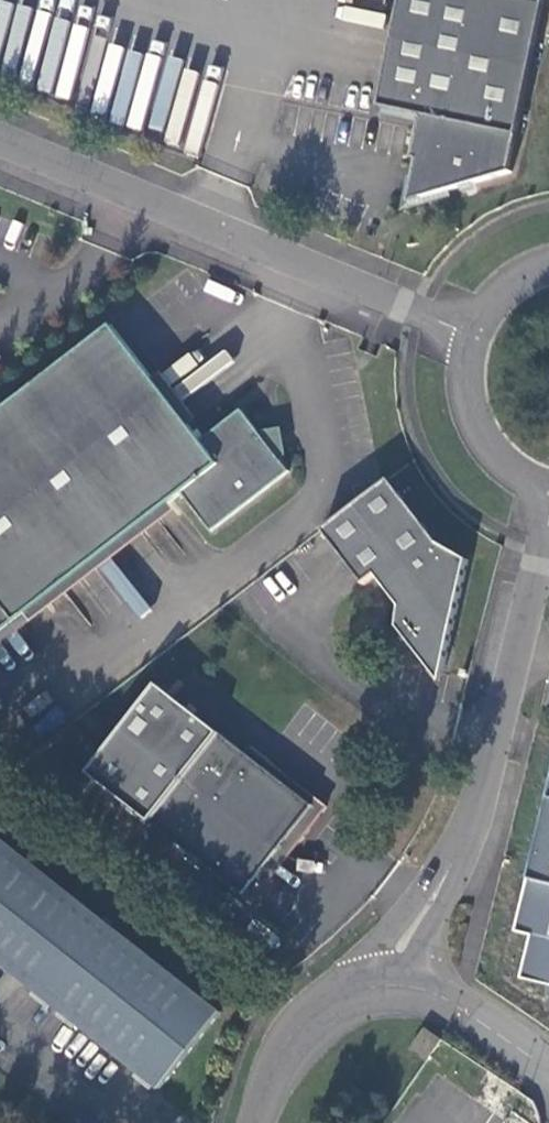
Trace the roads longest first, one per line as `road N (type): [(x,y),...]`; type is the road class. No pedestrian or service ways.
road 1 (unclassified): [(548,488),(477,809),(394,982)]
road 2 (unclassified): [(469,336),(0,142)]
road 3 (unclassified): [(394,982),(309,1011),(276,1059),(258,1122)]
road 4 (unclassified): [(469,336),(465,383),(478,428),(508,464),(548,486)]
road 5 (unclassified): [(394,982),(470,1007),(548,1063)]

